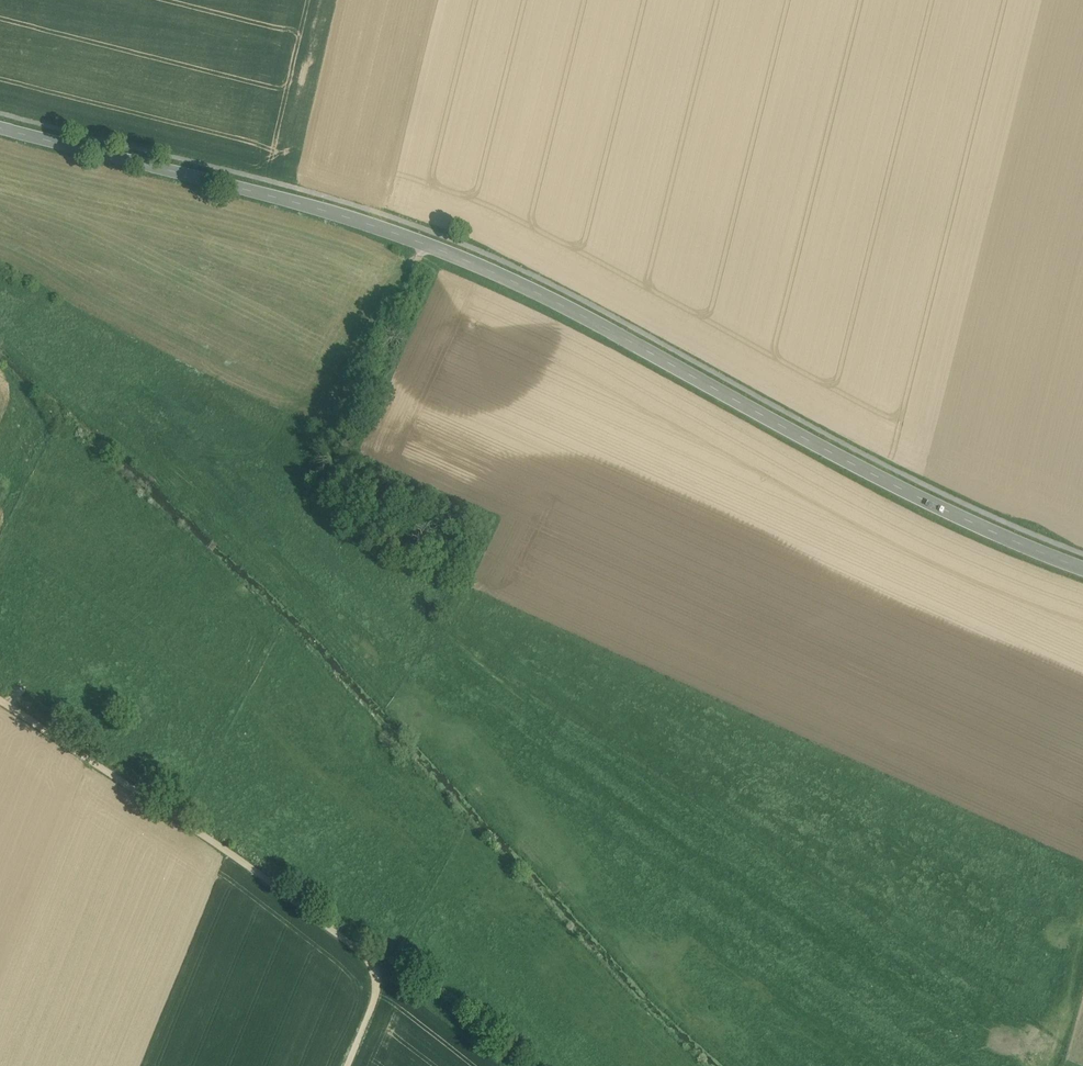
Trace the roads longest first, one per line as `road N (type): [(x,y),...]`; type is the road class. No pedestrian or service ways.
road 1 (tertiary): [(0,131),(351,219),(466,259),(956,516),(1082,569)]
road 2 (track): [(349,1065),(376,1003),(375,962),(0,701)]

